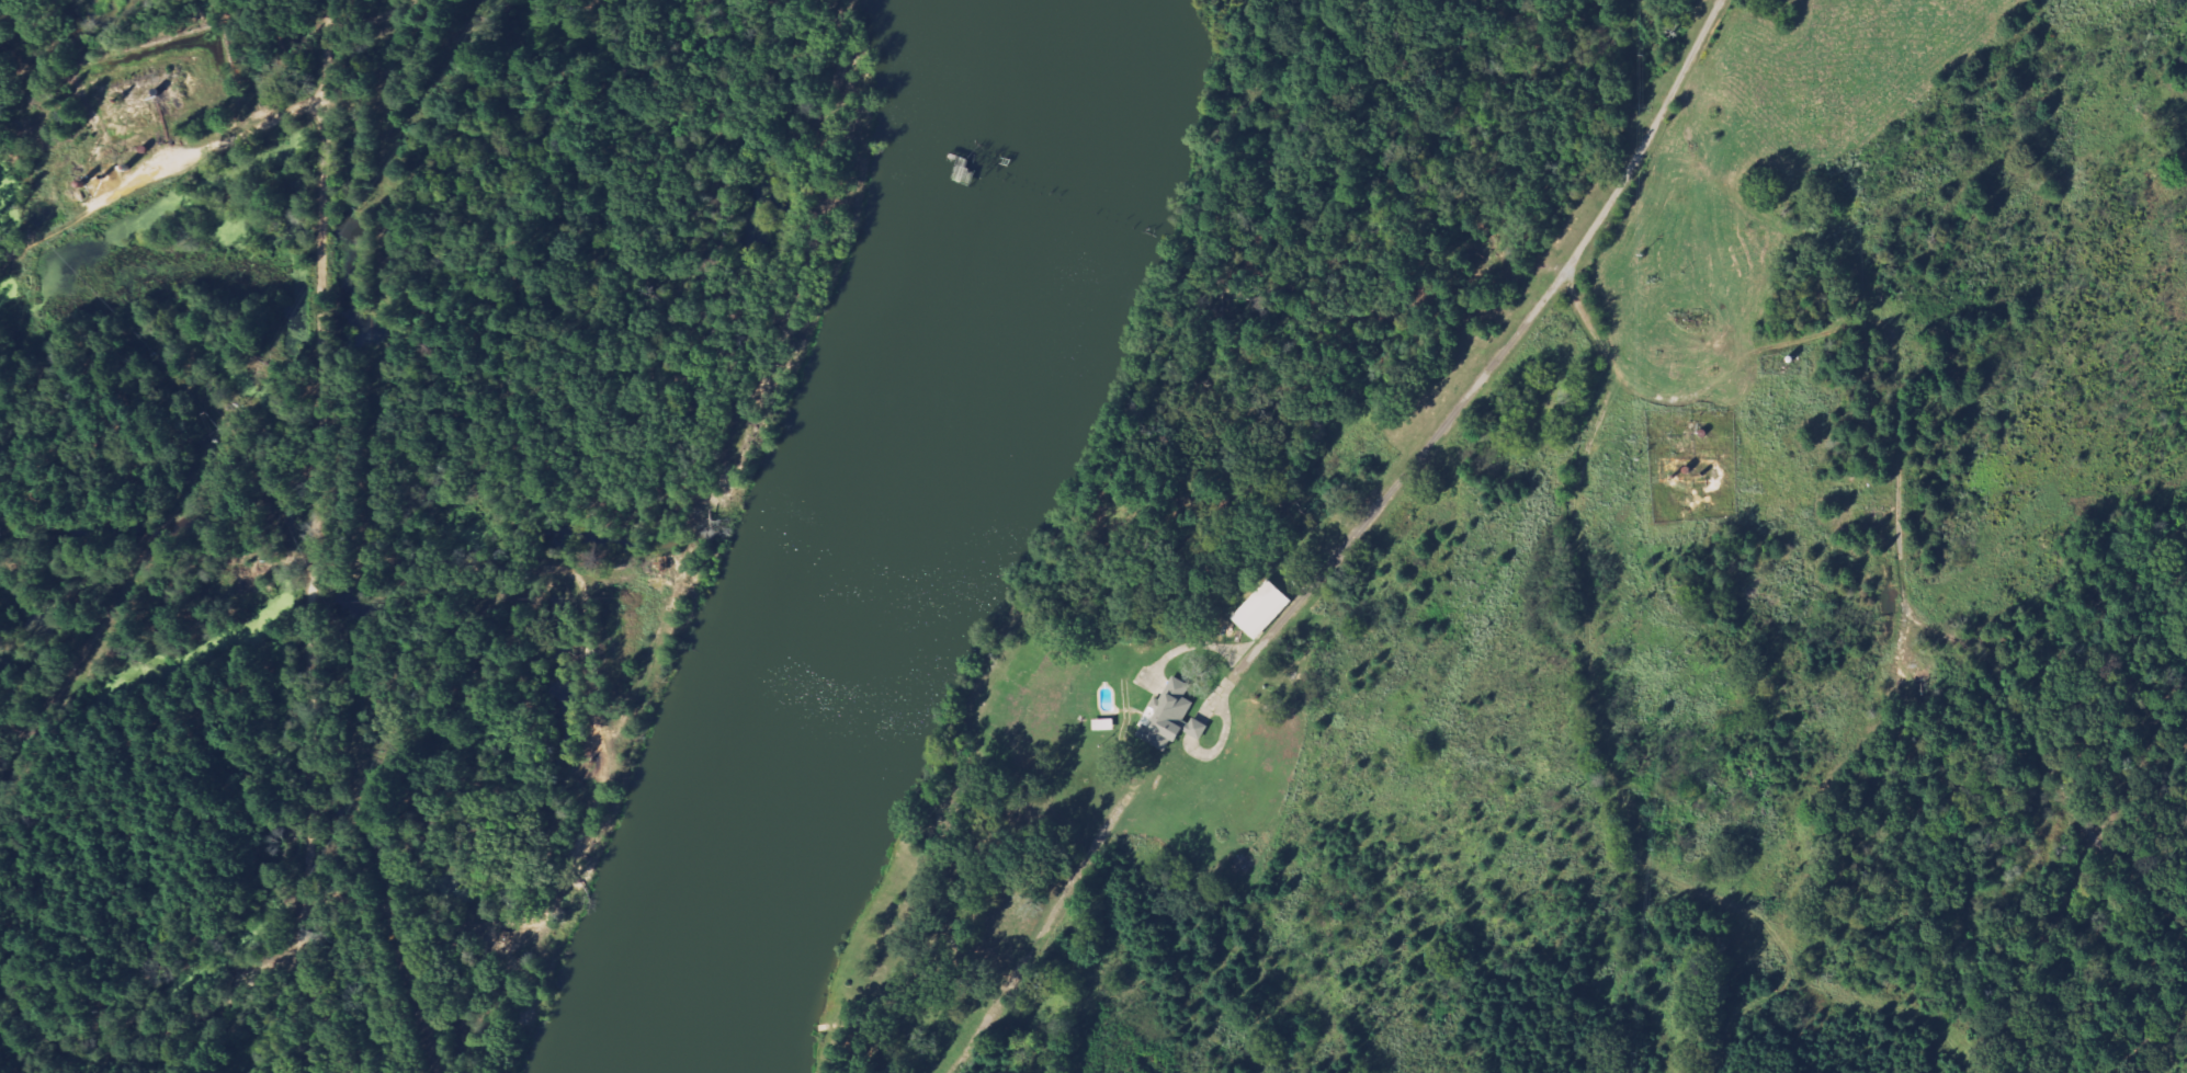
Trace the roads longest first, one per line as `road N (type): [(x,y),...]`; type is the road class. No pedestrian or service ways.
road 1 (residential): [(1240,670),(1564,273),(1725,0)]

